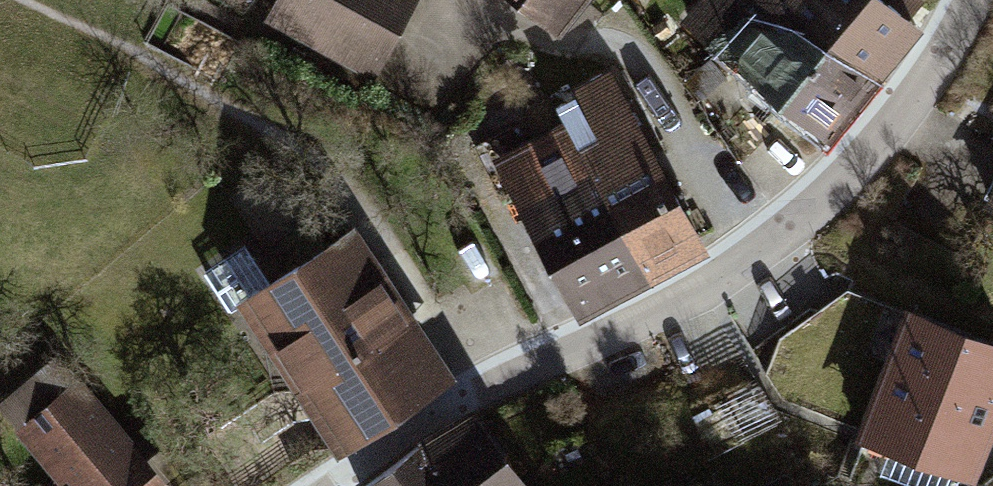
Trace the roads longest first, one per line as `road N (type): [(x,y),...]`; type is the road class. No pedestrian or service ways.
road 1 (residential): [(327,485),(481,386),(666,299),(772,234),(886,124),(969,0)]

